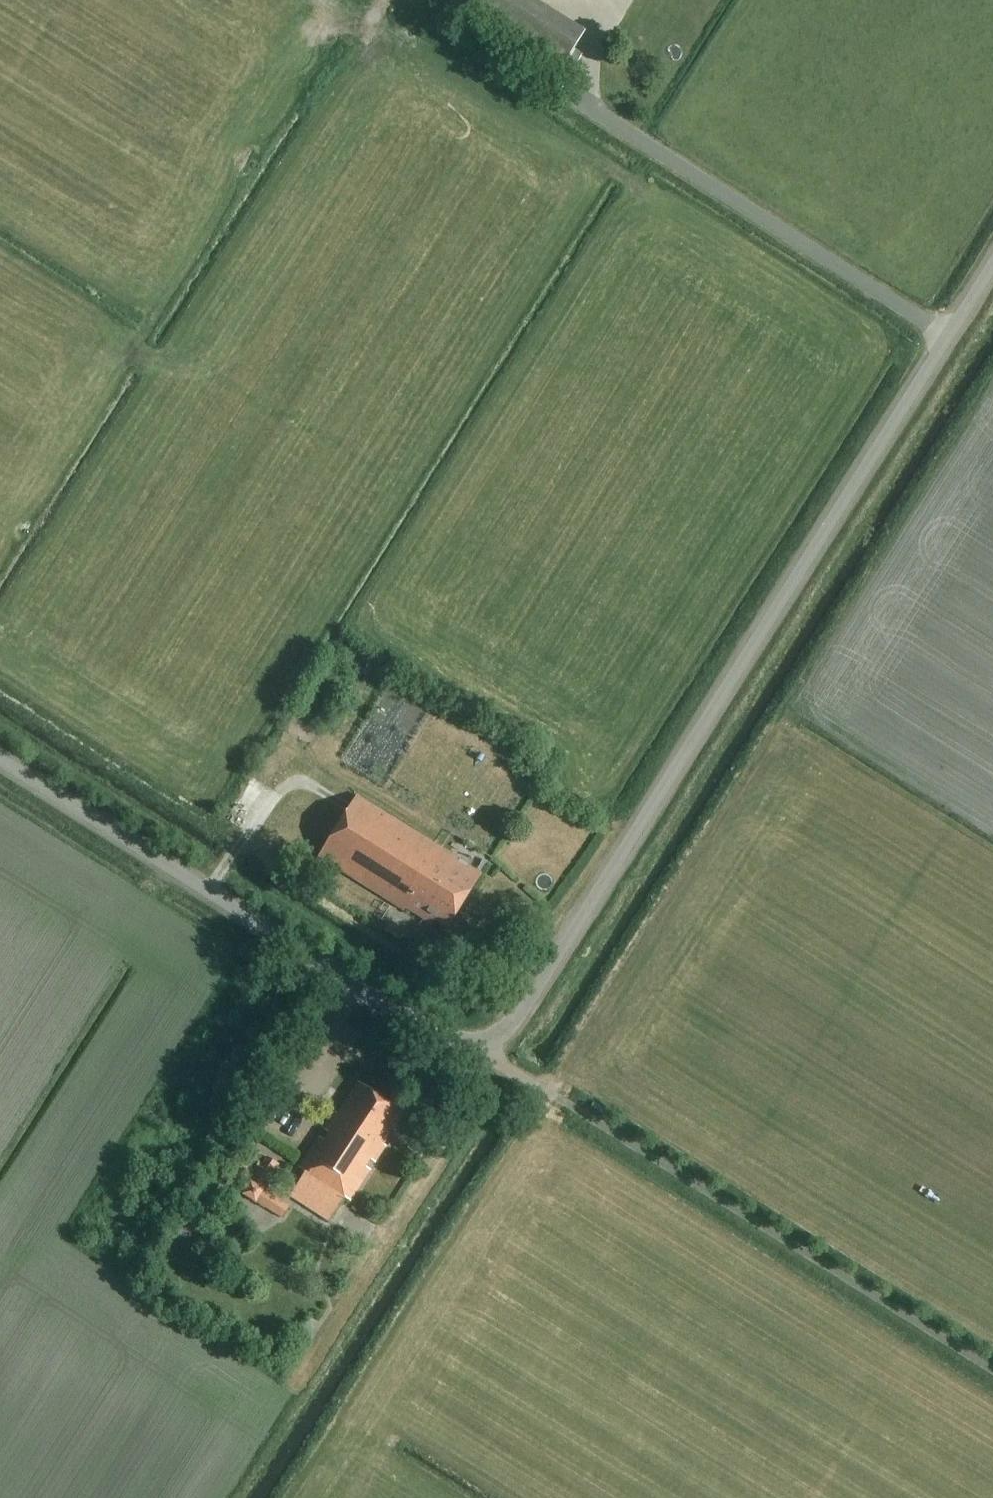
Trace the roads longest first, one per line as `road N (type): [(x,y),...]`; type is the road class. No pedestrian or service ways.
road 1 (unclassified): [(492,1040),(519,1017),(992,262)]
road 2 (unclassified): [(0,762),(433,1033),(471,1045),(492,1040)]

